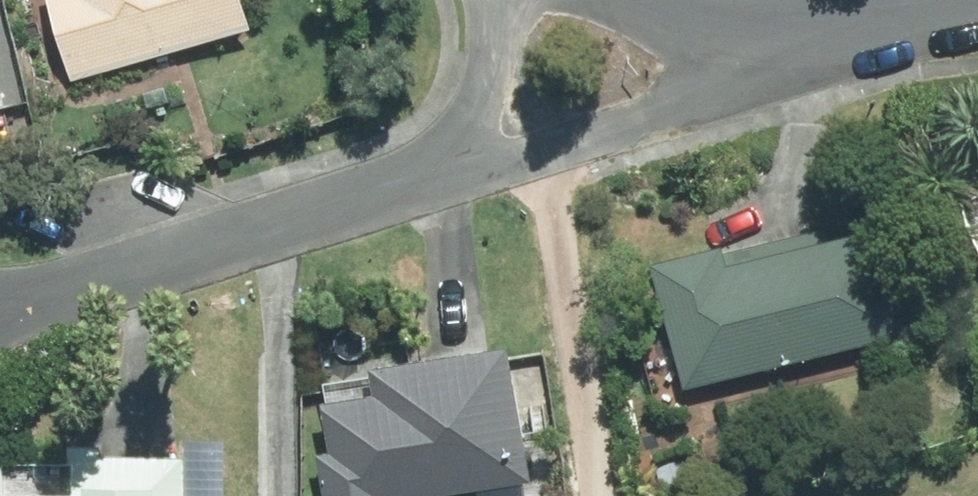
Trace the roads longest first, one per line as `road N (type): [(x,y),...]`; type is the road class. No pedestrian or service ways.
road 1 (residential): [(0,311),(430,174)]
road 2 (residential): [(809,27),(735,88),(637,123),(430,174)]
road 3 (residential): [(430,174),(495,74),(506,0)]
road 4 (residential): [(809,27),(977,2)]
road 5 (residential): [(664,0),(809,27)]

